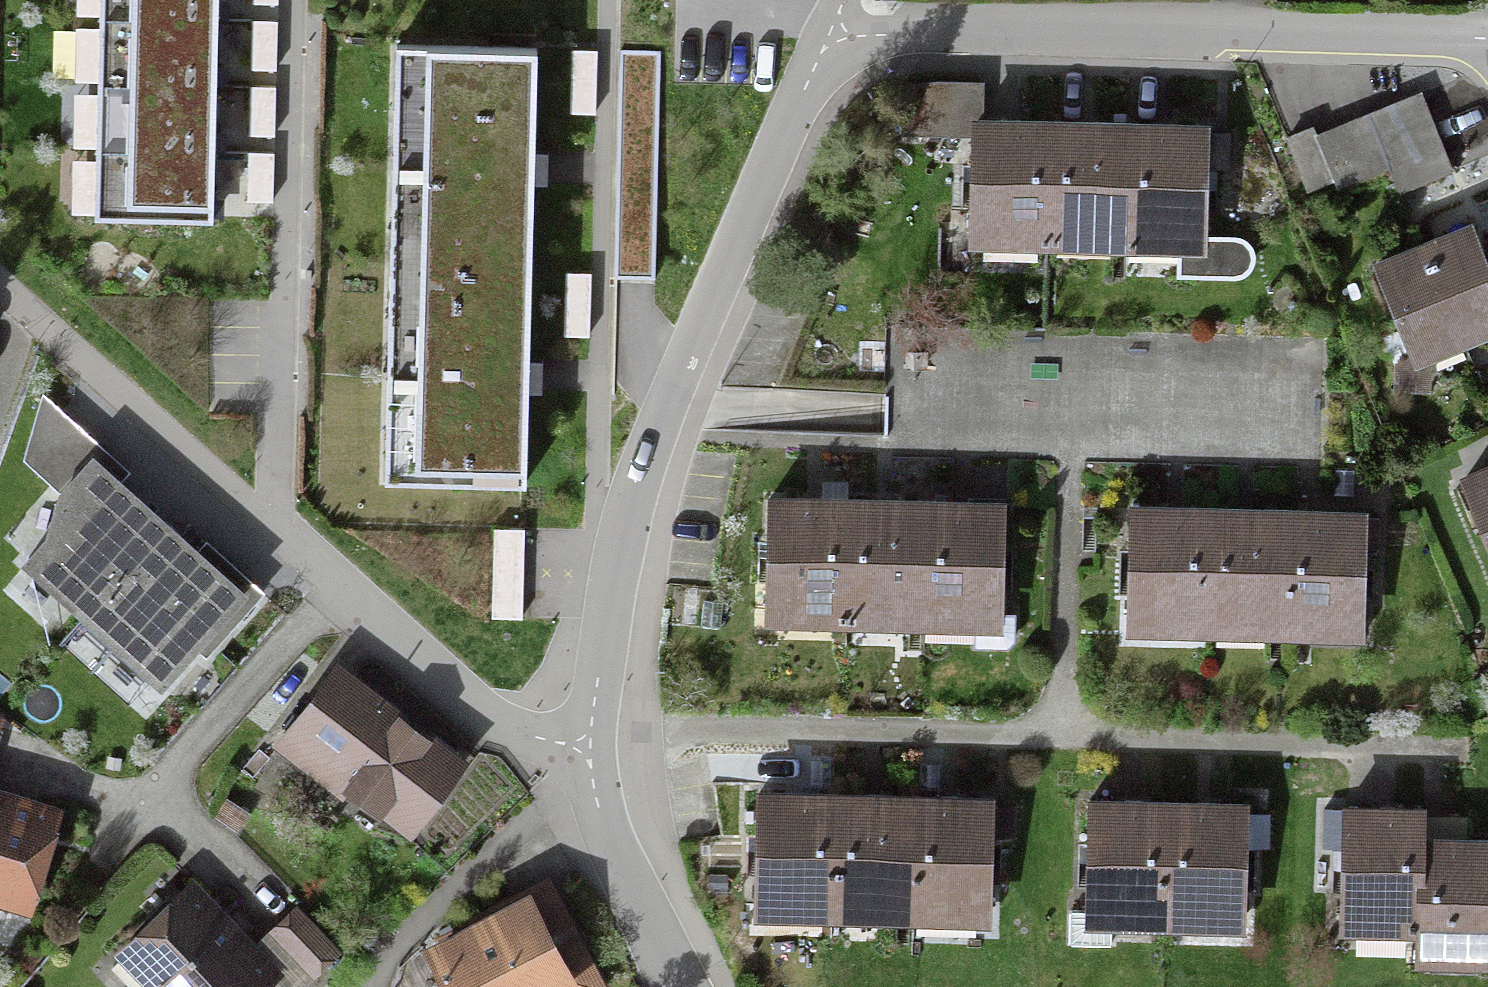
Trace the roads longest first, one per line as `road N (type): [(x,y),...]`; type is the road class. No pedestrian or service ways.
road 1 (unclassified): [(590,737),(533,739),(482,720),(0,291)]
road 2 (residential): [(590,737),(613,602),(704,328),(834,31)]
road 3 (residential): [(834,31),(1487,41)]
road 4 (residential): [(676,986),(601,808),(590,737)]

